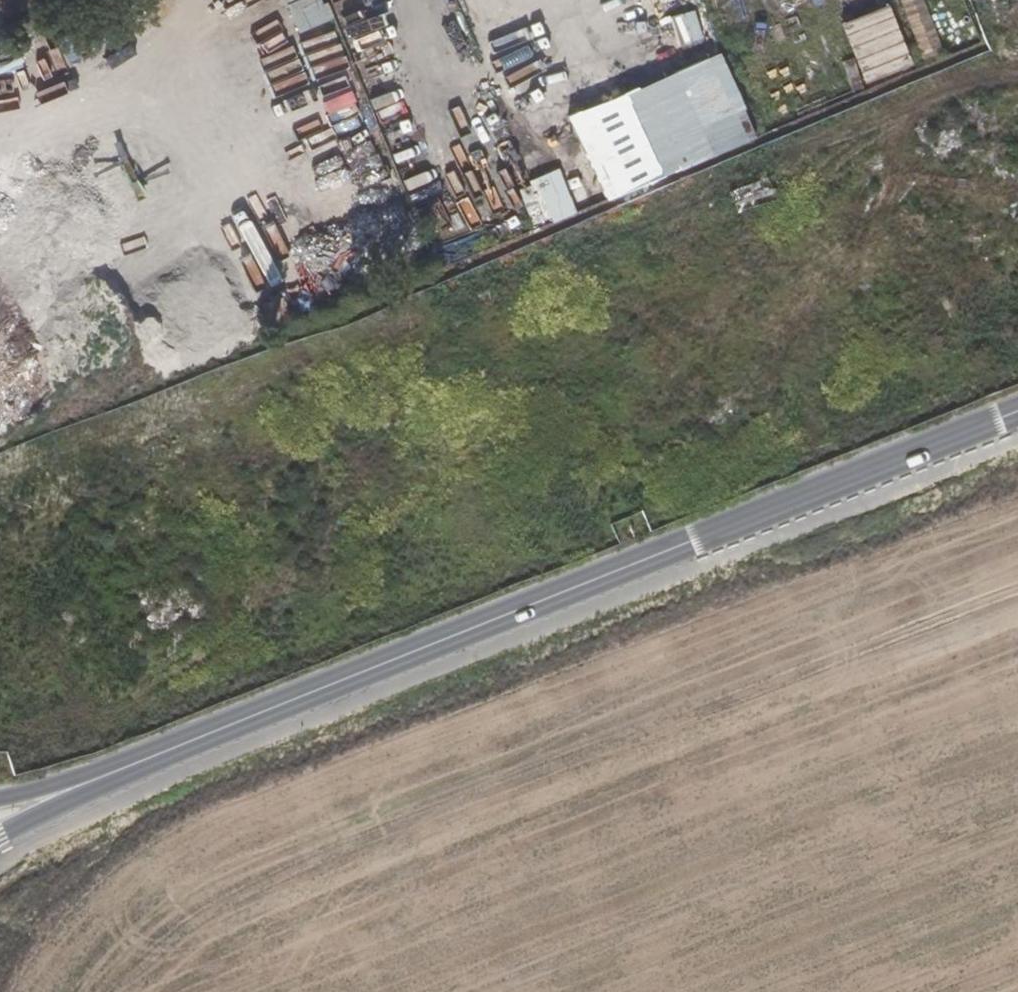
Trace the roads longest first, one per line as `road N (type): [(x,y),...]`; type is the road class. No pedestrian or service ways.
road 1 (tertiary): [(82,782),(1017,409)]

